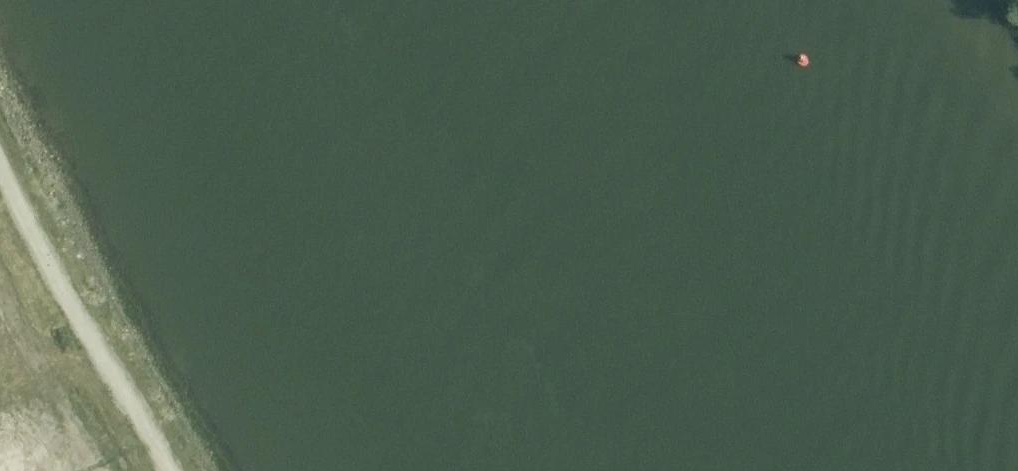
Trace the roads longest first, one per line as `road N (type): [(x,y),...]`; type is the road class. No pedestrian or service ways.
road 1 (unclassified): [(0,191),(153,470)]

